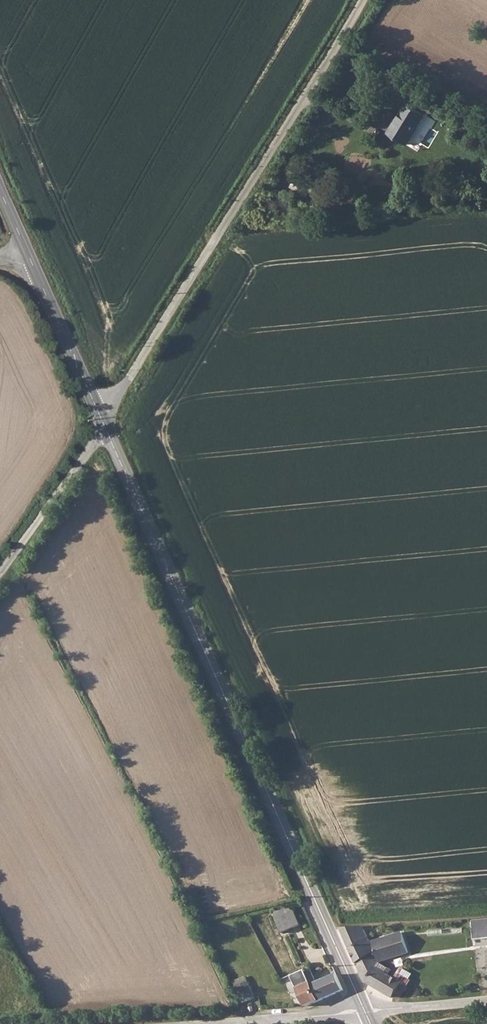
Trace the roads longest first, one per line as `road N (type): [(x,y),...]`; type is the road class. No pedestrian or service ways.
road 1 (tertiary): [(366,1012),(108,434)]
road 2 (unclassified): [(96,408),(122,389),(361,0)]
road 3 (tertiary): [(96,408),(0,192)]
road 4 (unclassified): [(0,576),(92,443),(108,434)]
road 5 (residential): [(366,1012),(228,1023)]
road 6 (unclassified): [(486,1000),(366,1012)]

